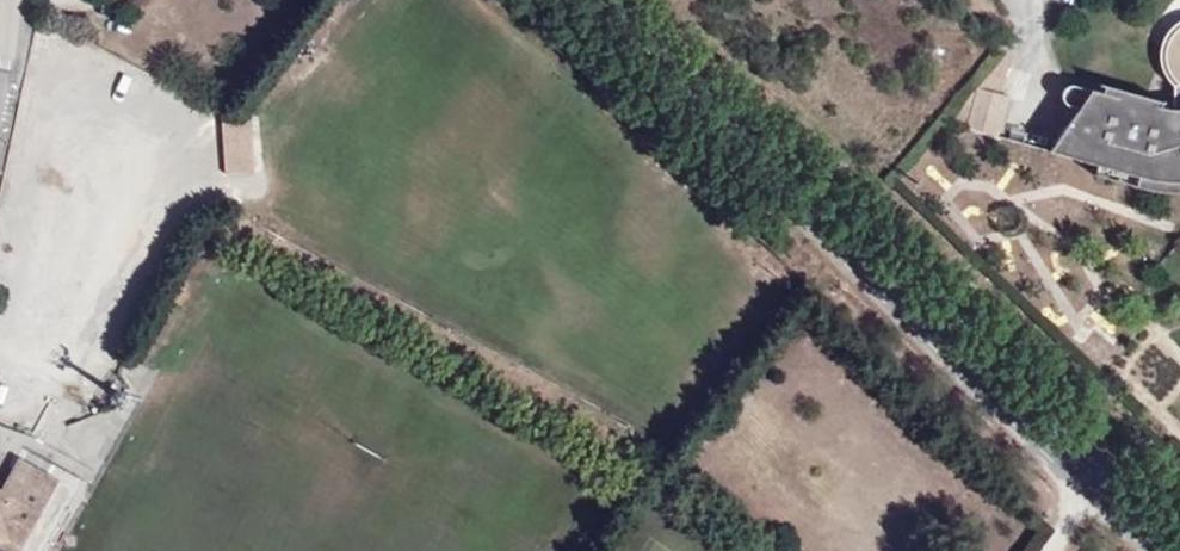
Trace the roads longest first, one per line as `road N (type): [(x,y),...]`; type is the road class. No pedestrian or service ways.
road 1 (primary): [(1178,550),(594,0)]

